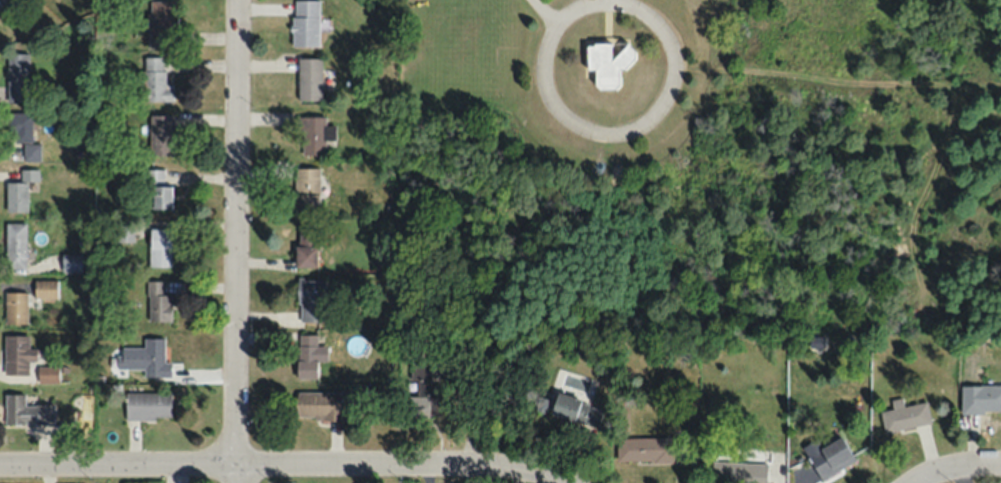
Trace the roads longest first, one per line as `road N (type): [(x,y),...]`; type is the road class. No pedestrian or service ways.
road 1 (residential): [(0,471),(492,471),(545,482)]
road 2 (residential): [(238,482),(238,0)]

